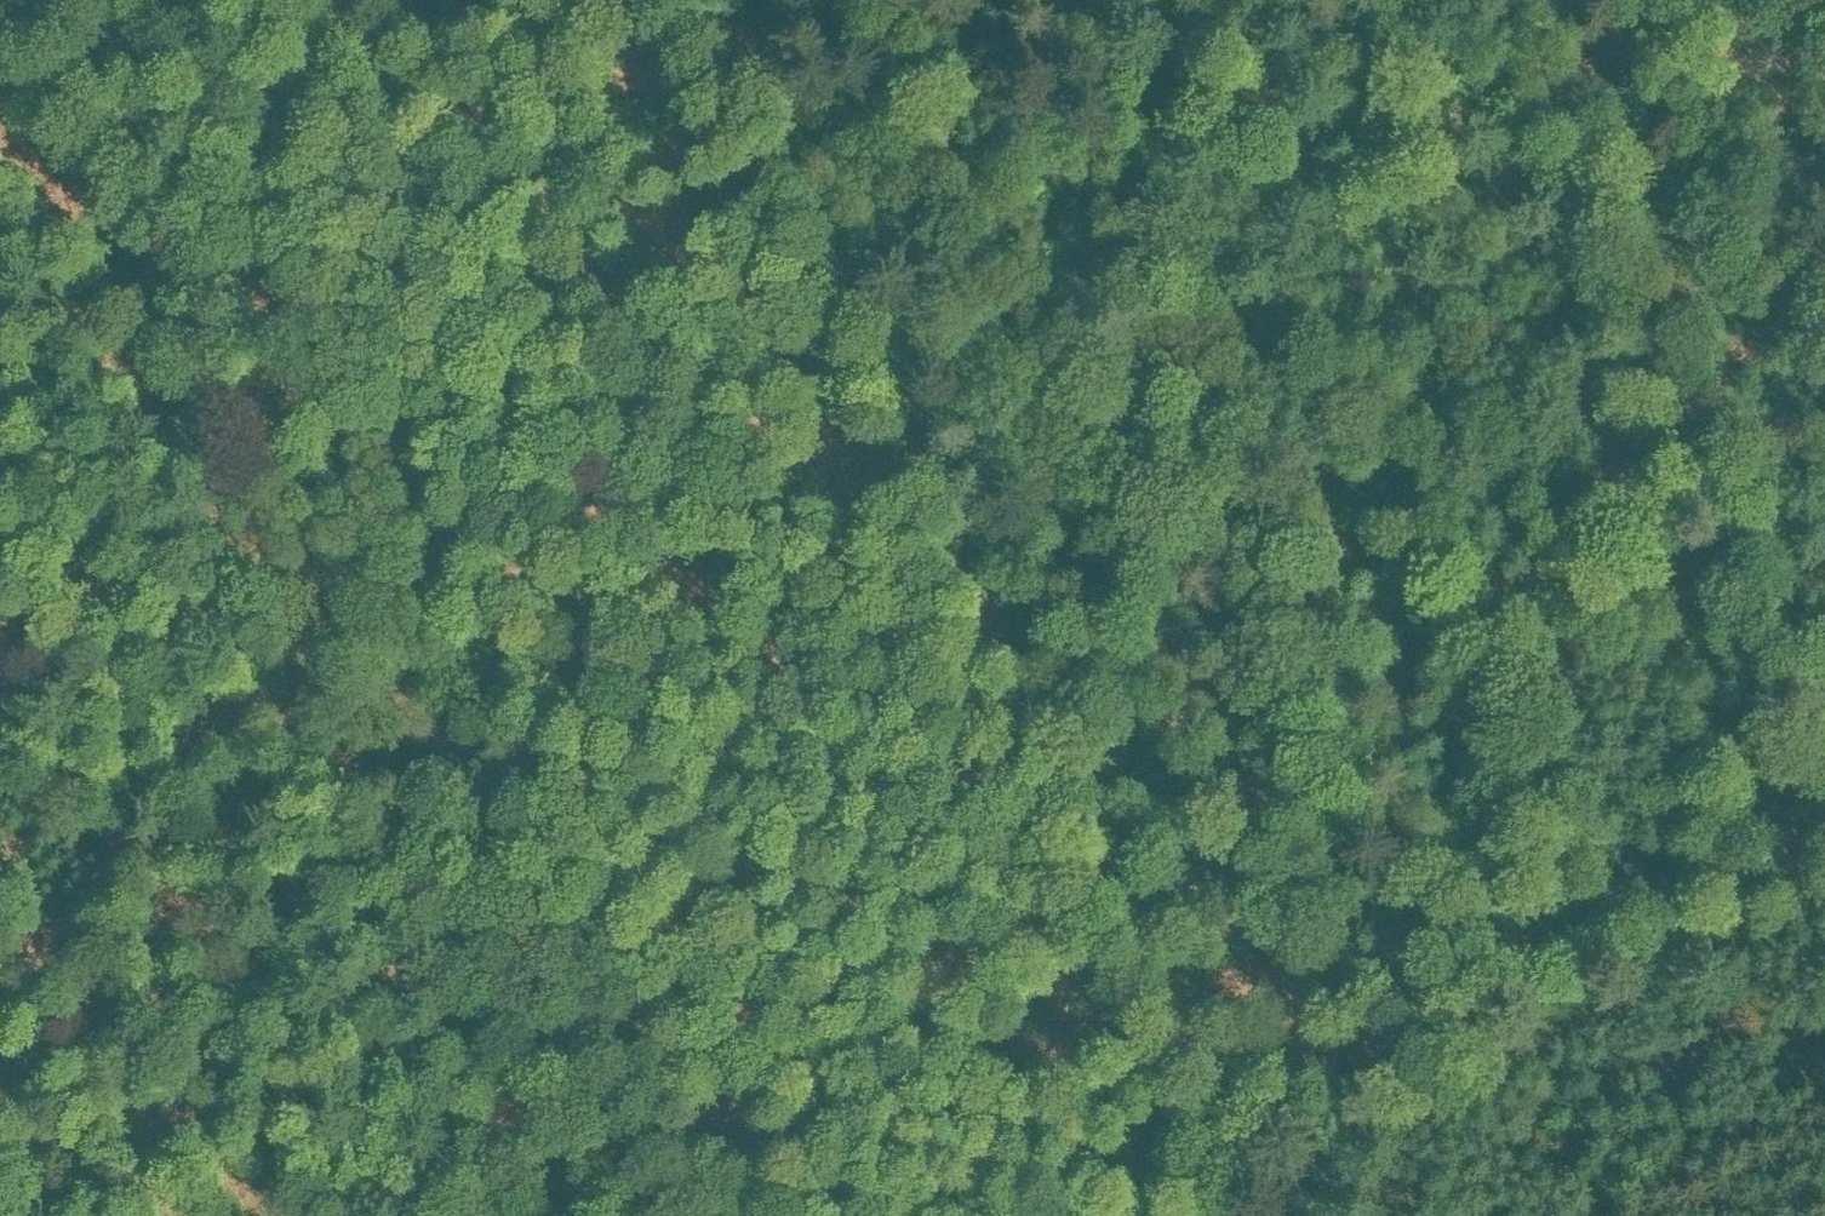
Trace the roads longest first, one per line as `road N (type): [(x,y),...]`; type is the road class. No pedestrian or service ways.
road 1 (track): [(1269,1215),(719,0)]
road 2 (track): [(1033,0),(0,512)]
road 3 (track): [(1824,891),(1586,1002),(1166,1215)]

